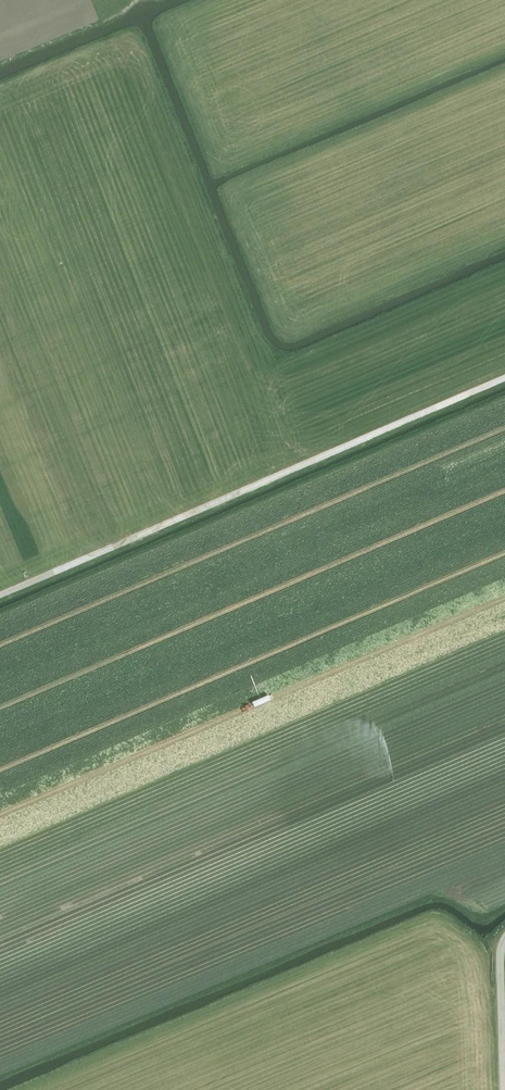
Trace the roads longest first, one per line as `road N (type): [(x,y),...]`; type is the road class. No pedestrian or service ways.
road 1 (track): [(504,378),(0,594)]

